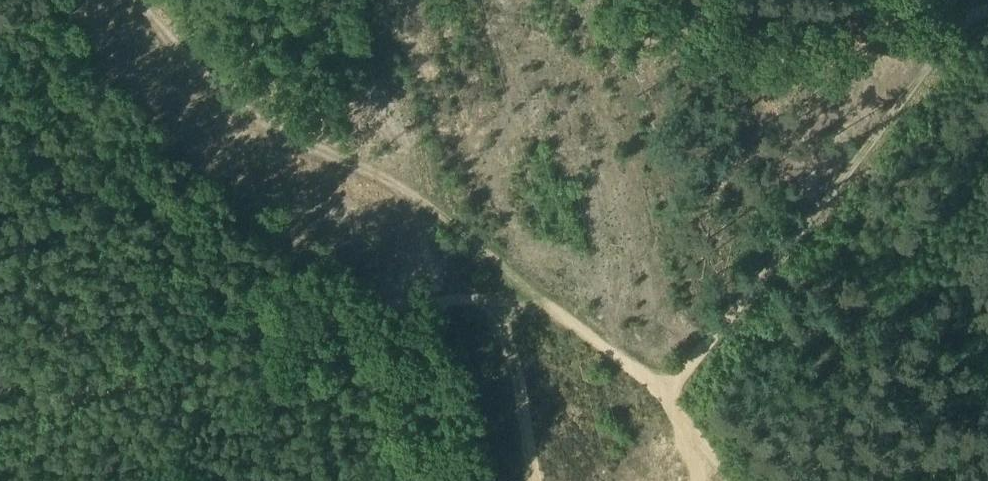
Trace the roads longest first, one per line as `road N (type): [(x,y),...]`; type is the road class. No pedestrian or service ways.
road 1 (track): [(0,415),(396,306),(466,299),(543,306)]
road 2 (track): [(130,0),(236,108),(402,187),(543,306)]
road 3 (track): [(960,12),(660,384)]
road 4 (track): [(494,262),(536,480)]
road 5 (track): [(543,306),(660,384)]

